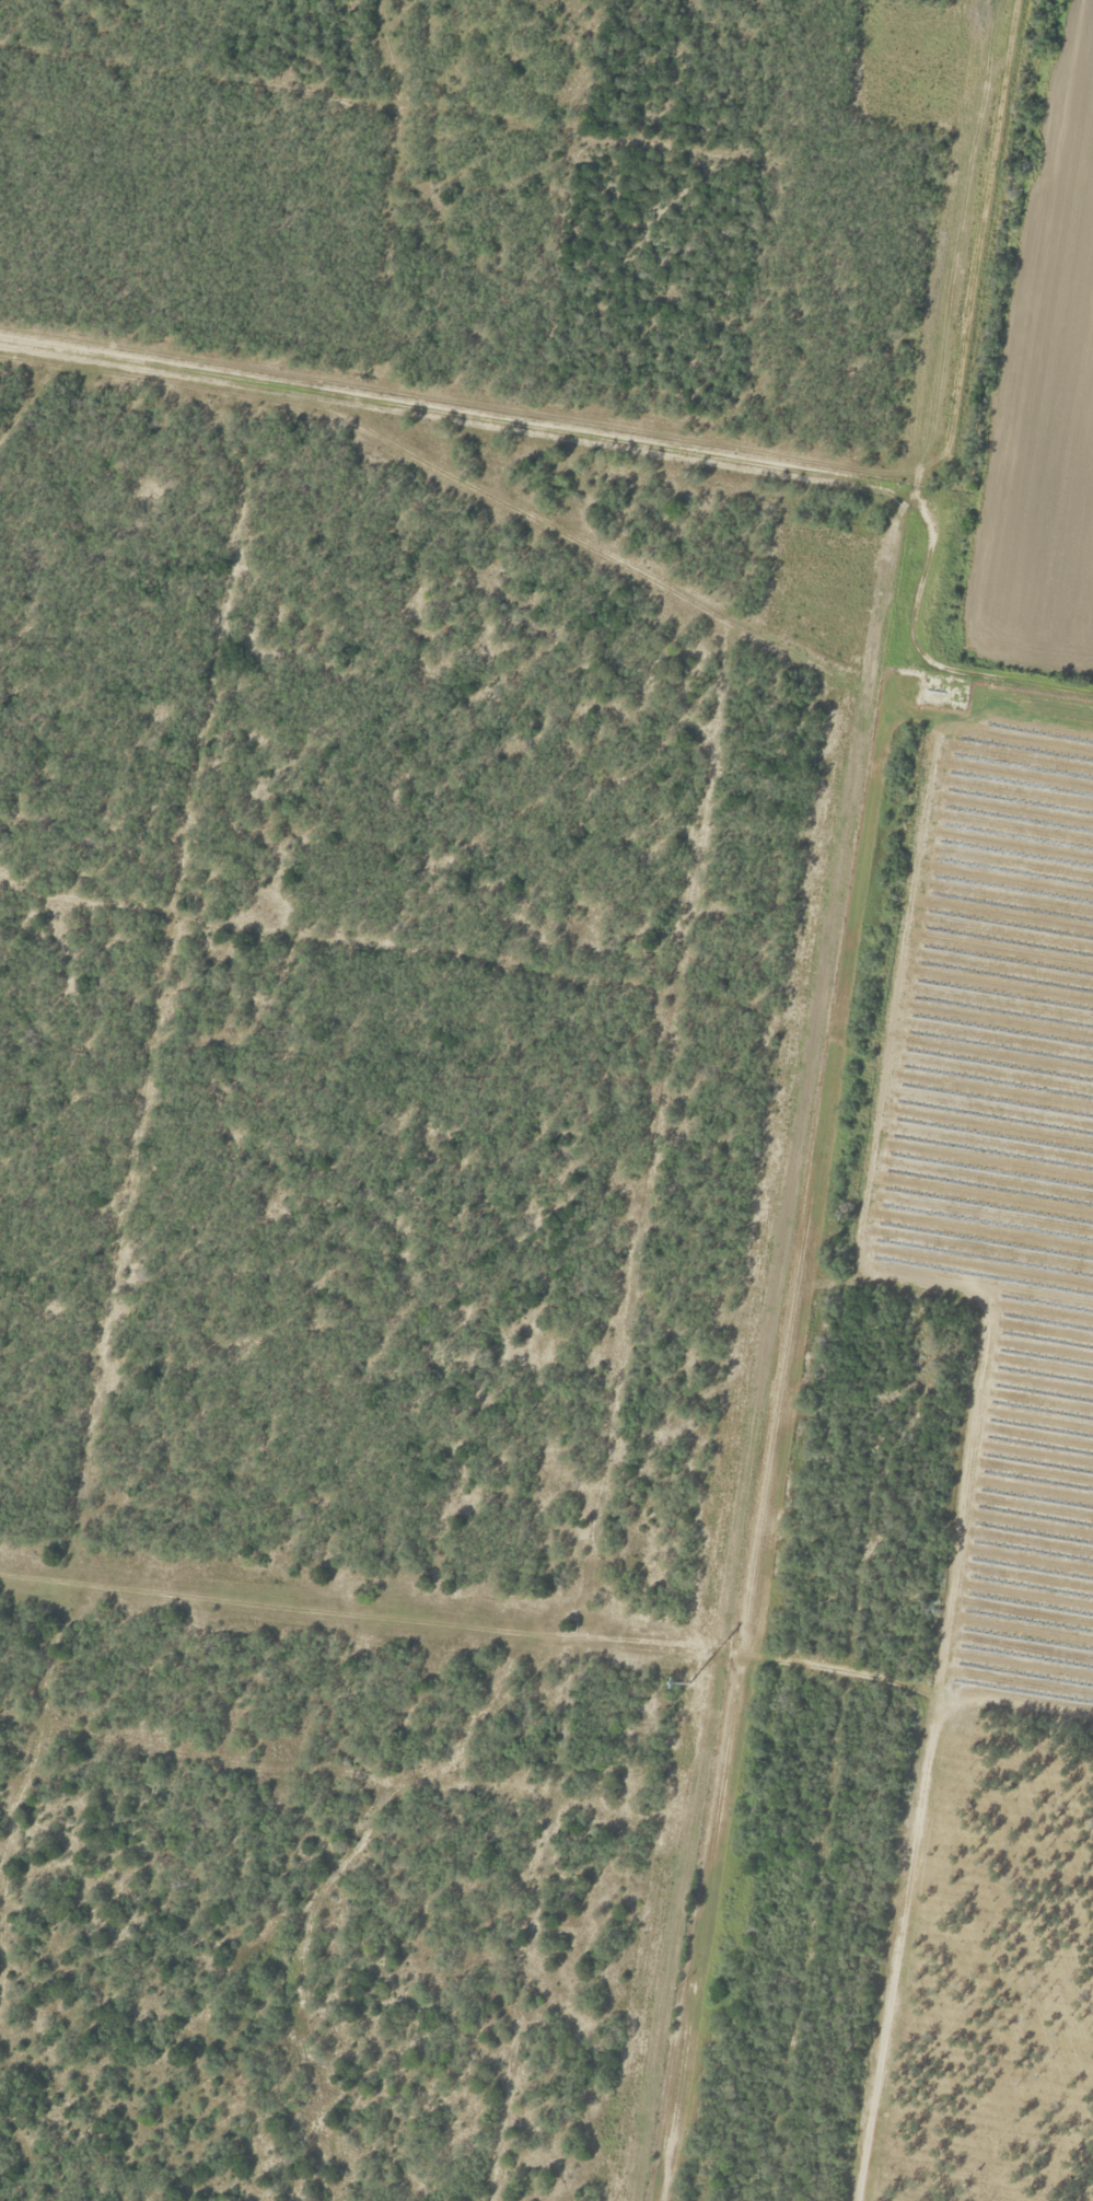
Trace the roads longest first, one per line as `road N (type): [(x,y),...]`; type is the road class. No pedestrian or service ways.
road 1 (residential): [(627,2200),(956,0)]

